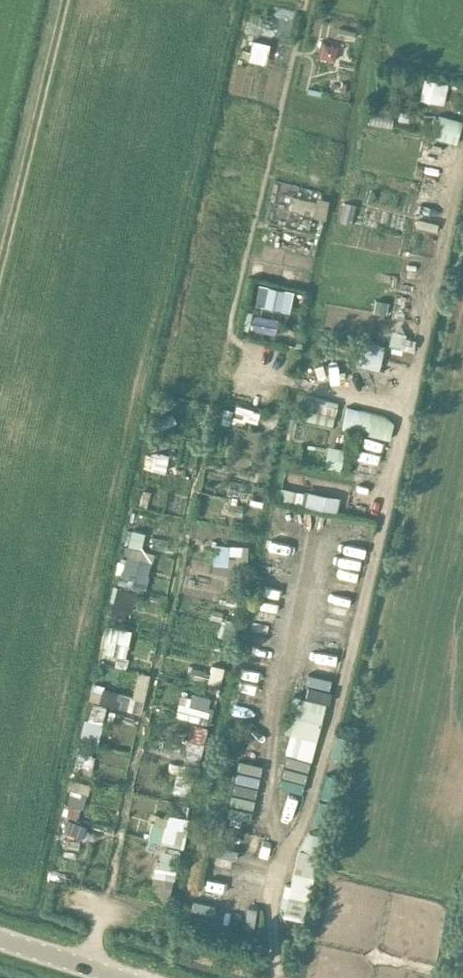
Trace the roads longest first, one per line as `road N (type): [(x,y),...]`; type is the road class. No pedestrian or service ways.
road 1 (tertiary): [(129,977),(0,938)]

